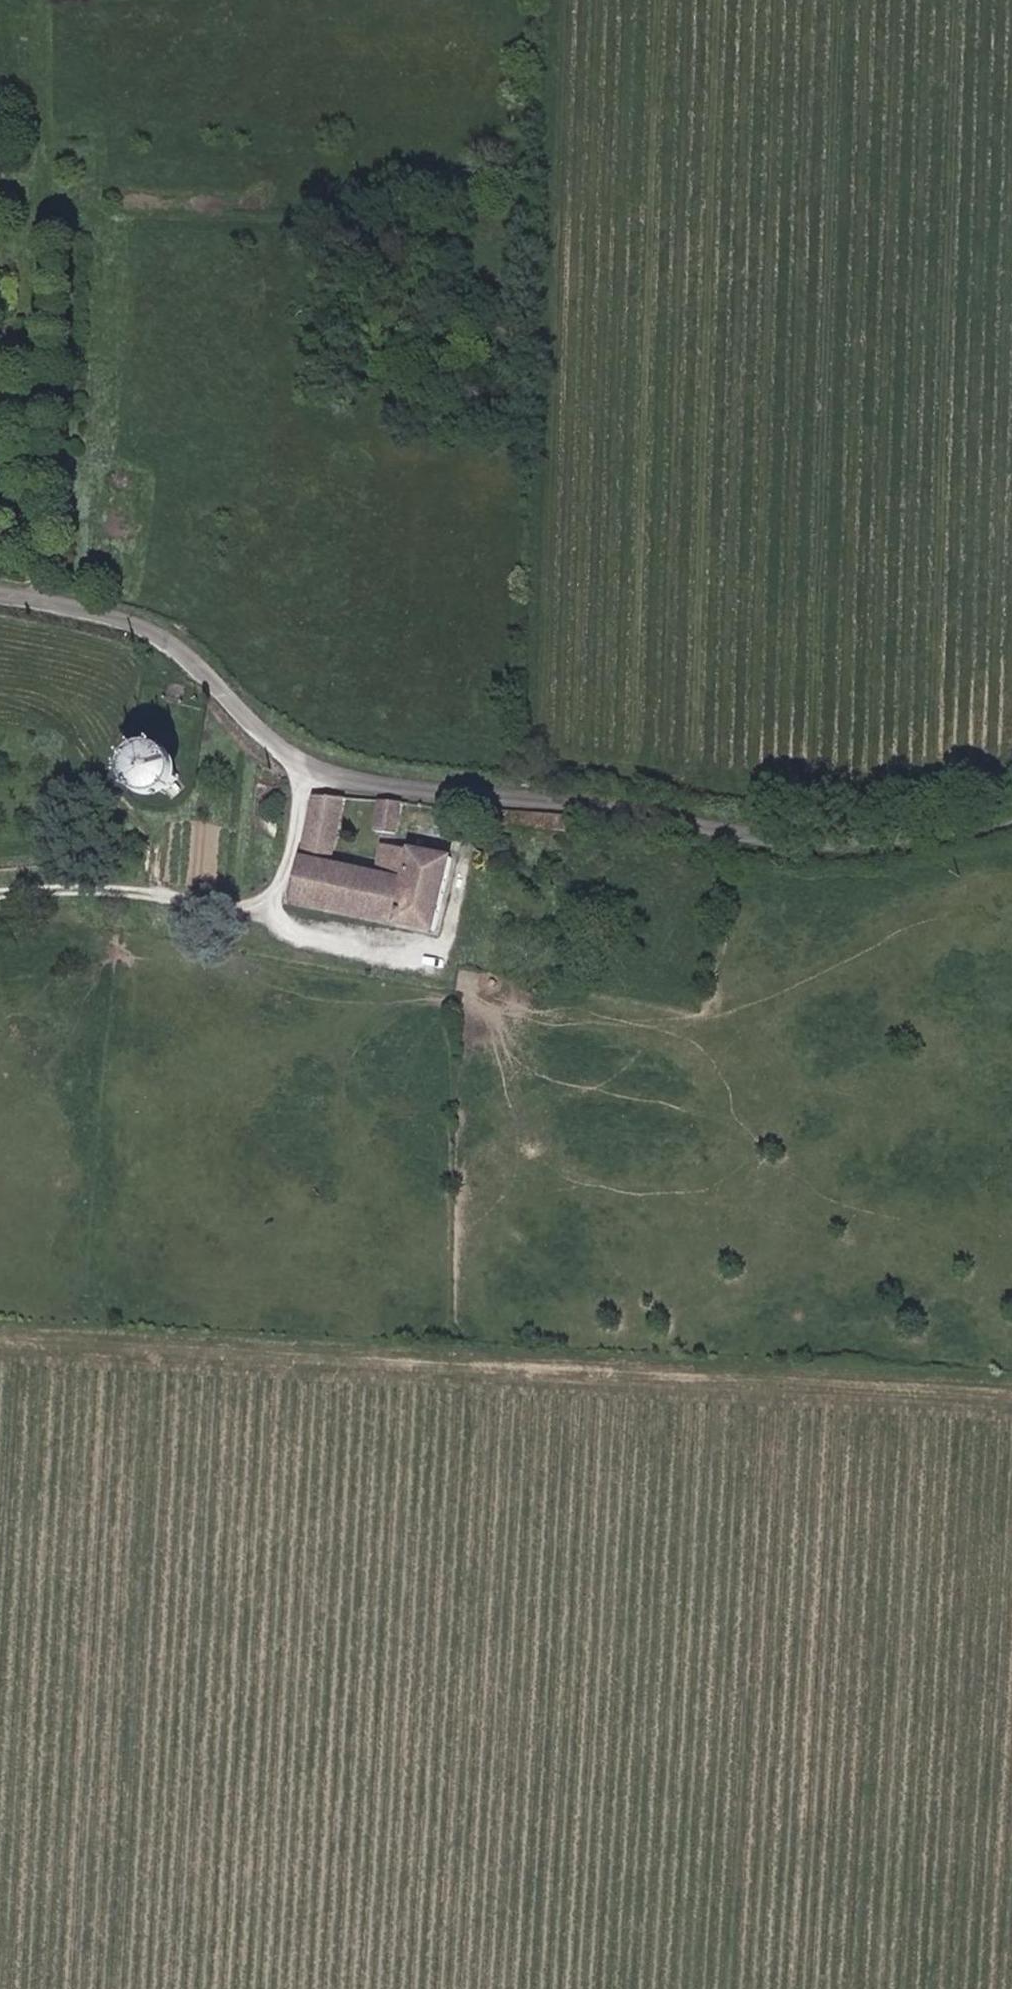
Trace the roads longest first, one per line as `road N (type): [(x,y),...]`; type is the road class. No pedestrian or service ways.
road 1 (unclassified): [(0,590),(157,629),(290,748),(341,775),(755,830),(901,840),(1011,815)]

